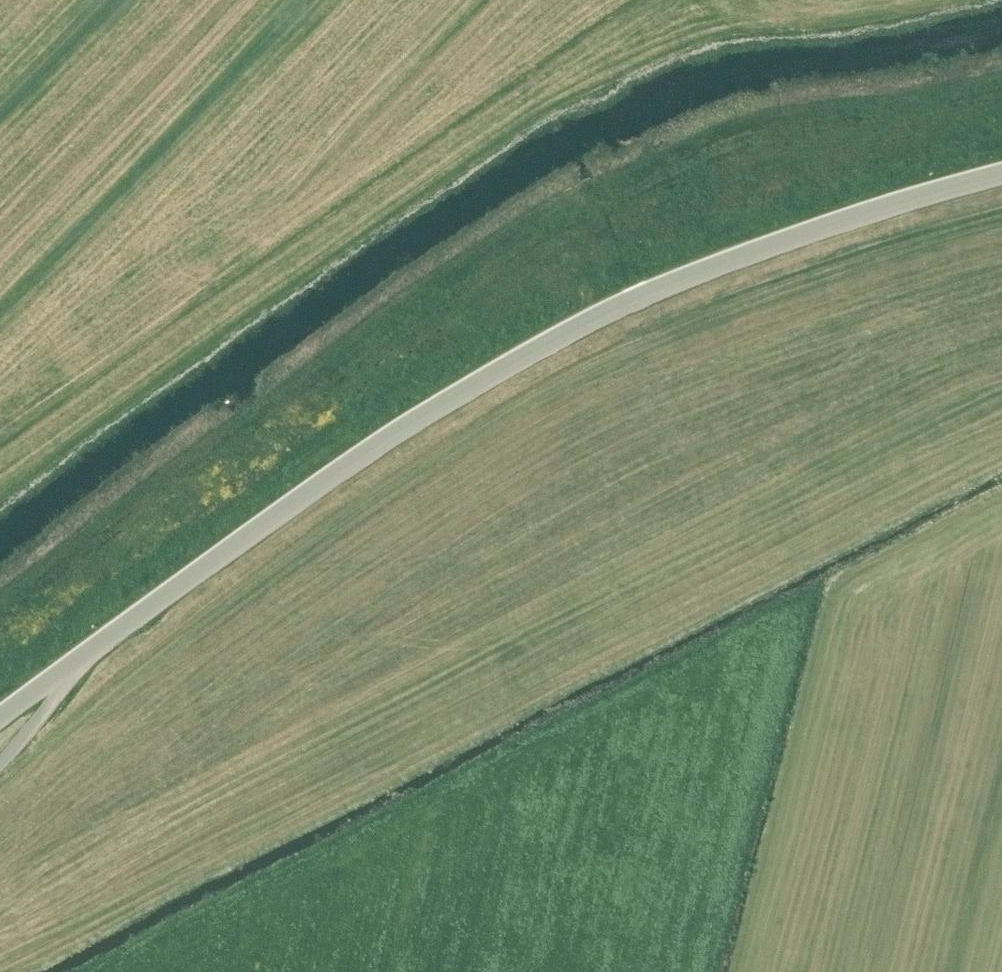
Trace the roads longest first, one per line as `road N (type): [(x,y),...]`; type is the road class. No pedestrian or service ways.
road 1 (unclassified): [(1001,175),(660,289),(498,371),(328,479),(75,661)]
road 2 (unclassified): [(0,763),(75,661)]

